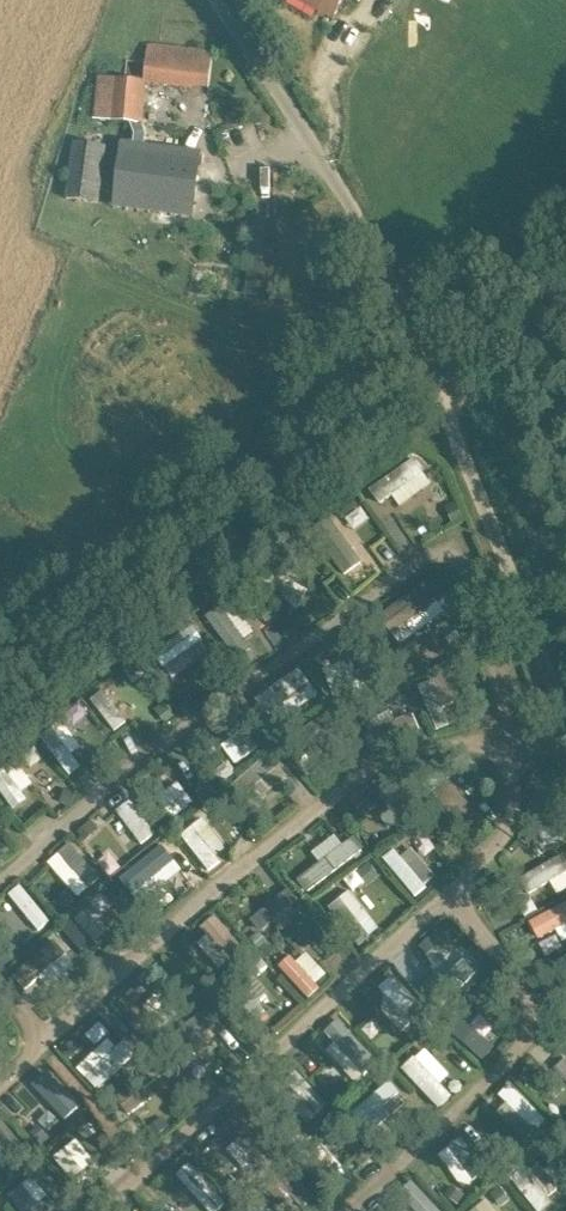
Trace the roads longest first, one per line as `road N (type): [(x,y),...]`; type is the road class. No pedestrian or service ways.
road 1 (unclassified): [(565,712),(364,213),(226,0)]
road 2 (track): [(439,392),(565,320)]

